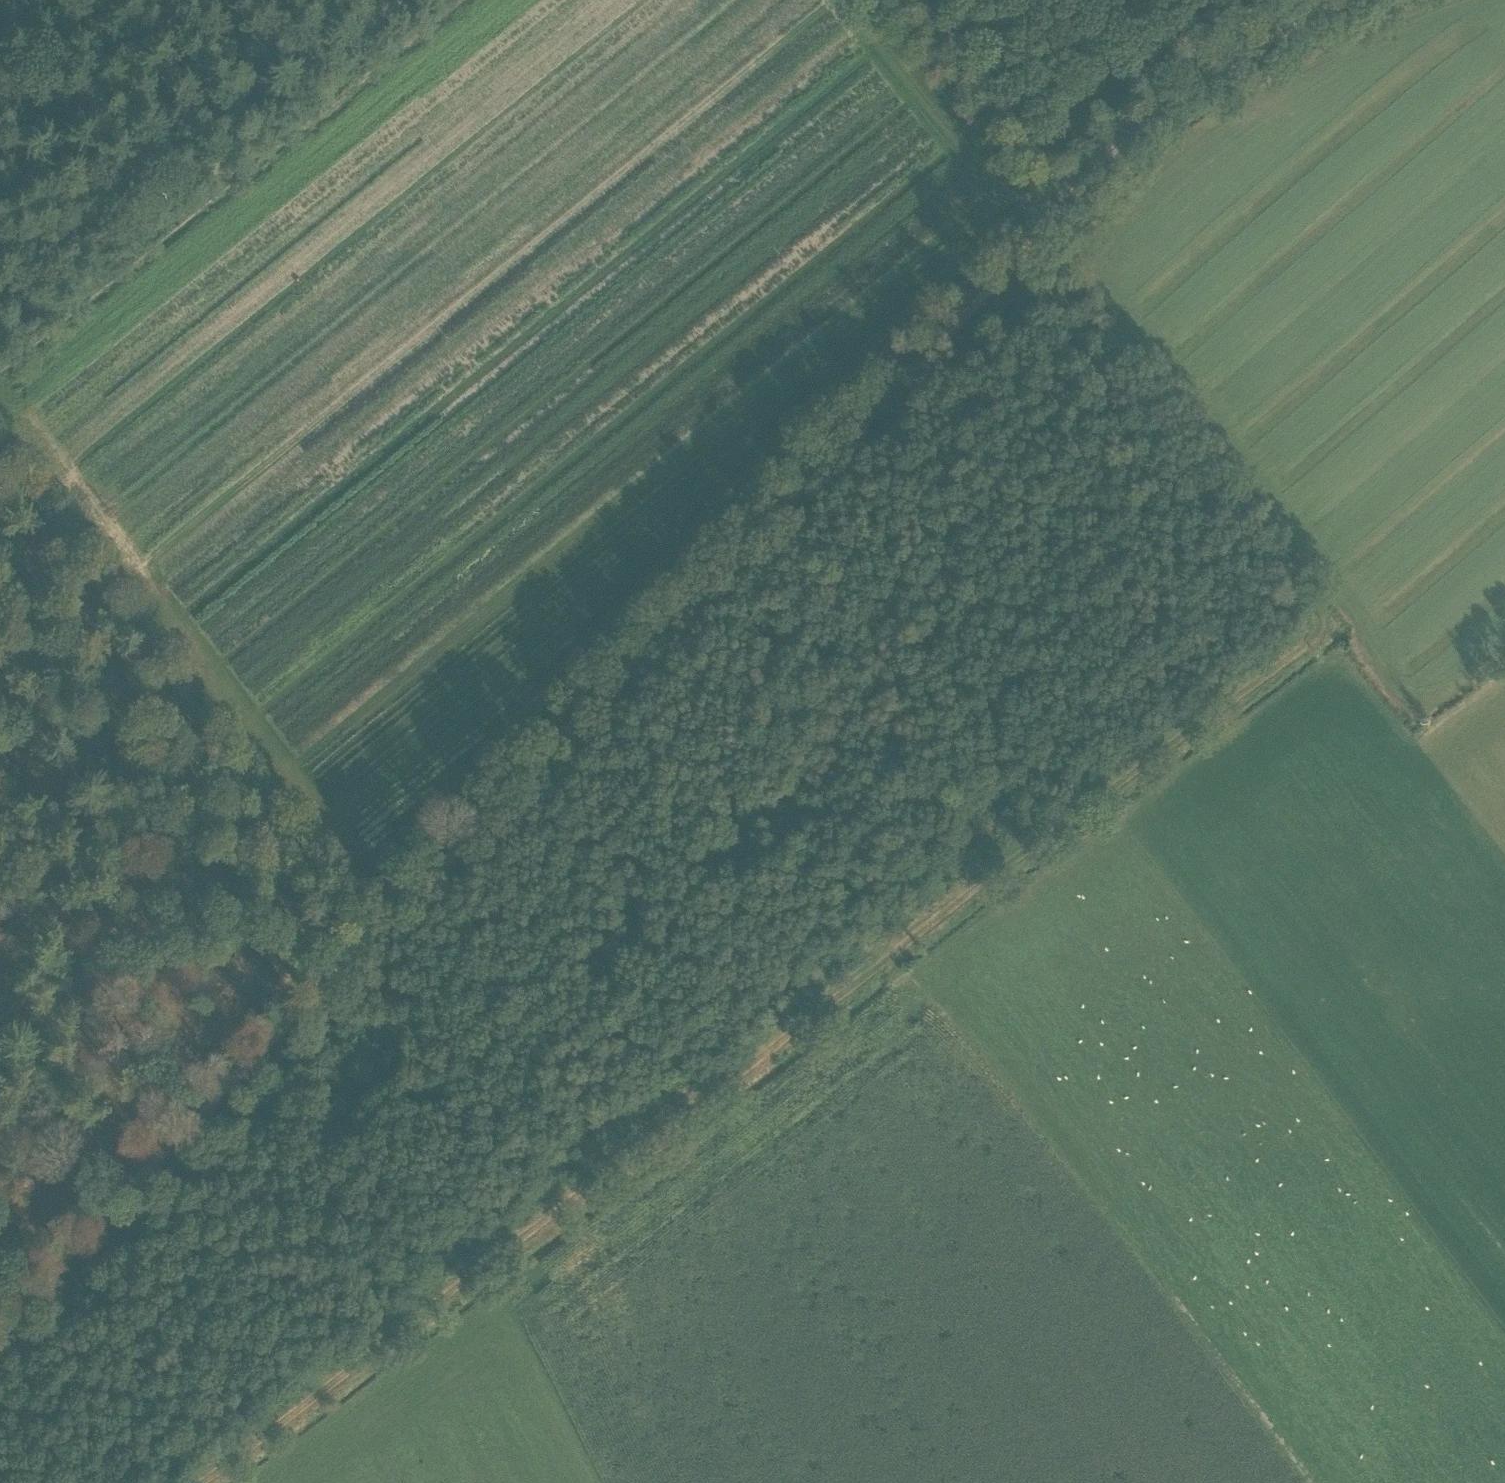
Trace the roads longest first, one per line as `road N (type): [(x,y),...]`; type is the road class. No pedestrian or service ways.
road 1 (track): [(0,1324),(1152,122),(1242,58),(1353,0)]
road 2 (track): [(0,527),(335,972)]
road 3 (track): [(916,0),(1079,200)]

